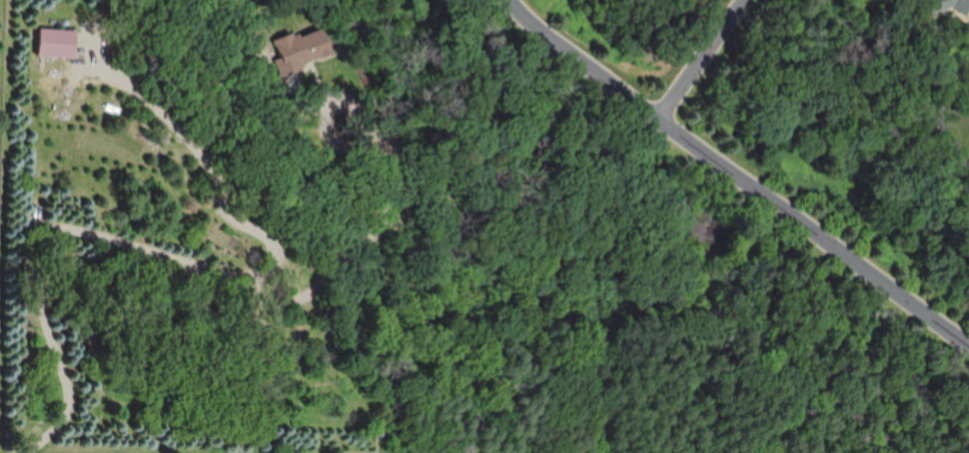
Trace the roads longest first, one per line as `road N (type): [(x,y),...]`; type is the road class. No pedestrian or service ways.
road 1 (residential): [(968,359),(514,0)]
road 2 (residential): [(658,117),(744,0)]

